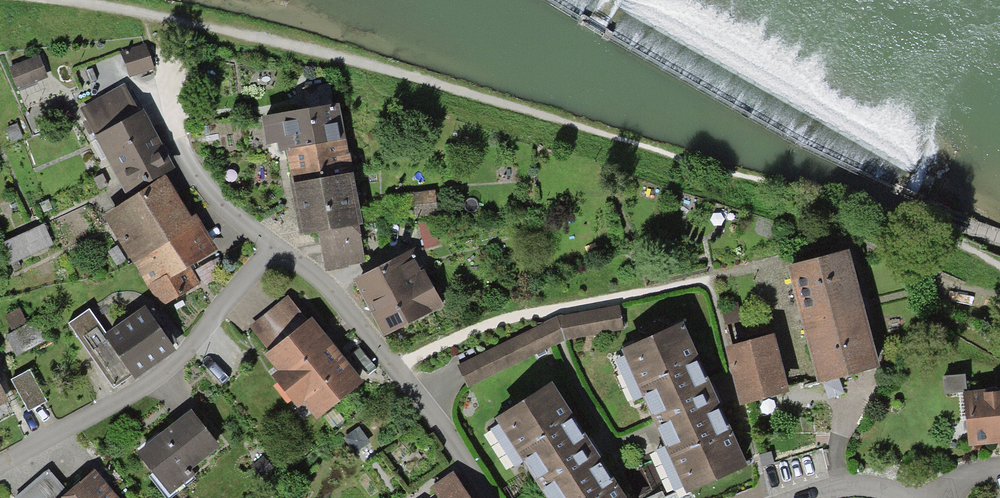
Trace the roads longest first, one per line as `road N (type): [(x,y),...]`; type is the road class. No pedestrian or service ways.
road 1 (residential): [(279,244),(160,376),(0,466)]
road 2 (residential): [(488,497),(330,284),(279,244)]
road 3 (residential): [(279,244),(218,200),(192,164),(171,120),(156,48)]

